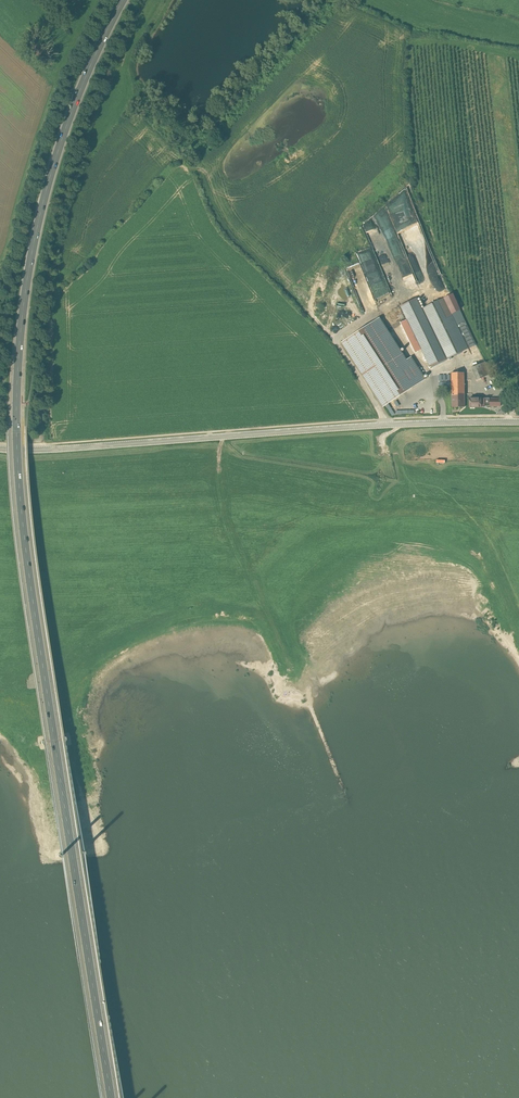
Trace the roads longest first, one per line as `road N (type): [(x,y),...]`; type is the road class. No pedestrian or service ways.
road 1 (primary): [(123,0),(75,103),(41,209),(16,403),(28,577),(110,1097)]
road 2 (unclassified): [(0,449),(518,422)]

